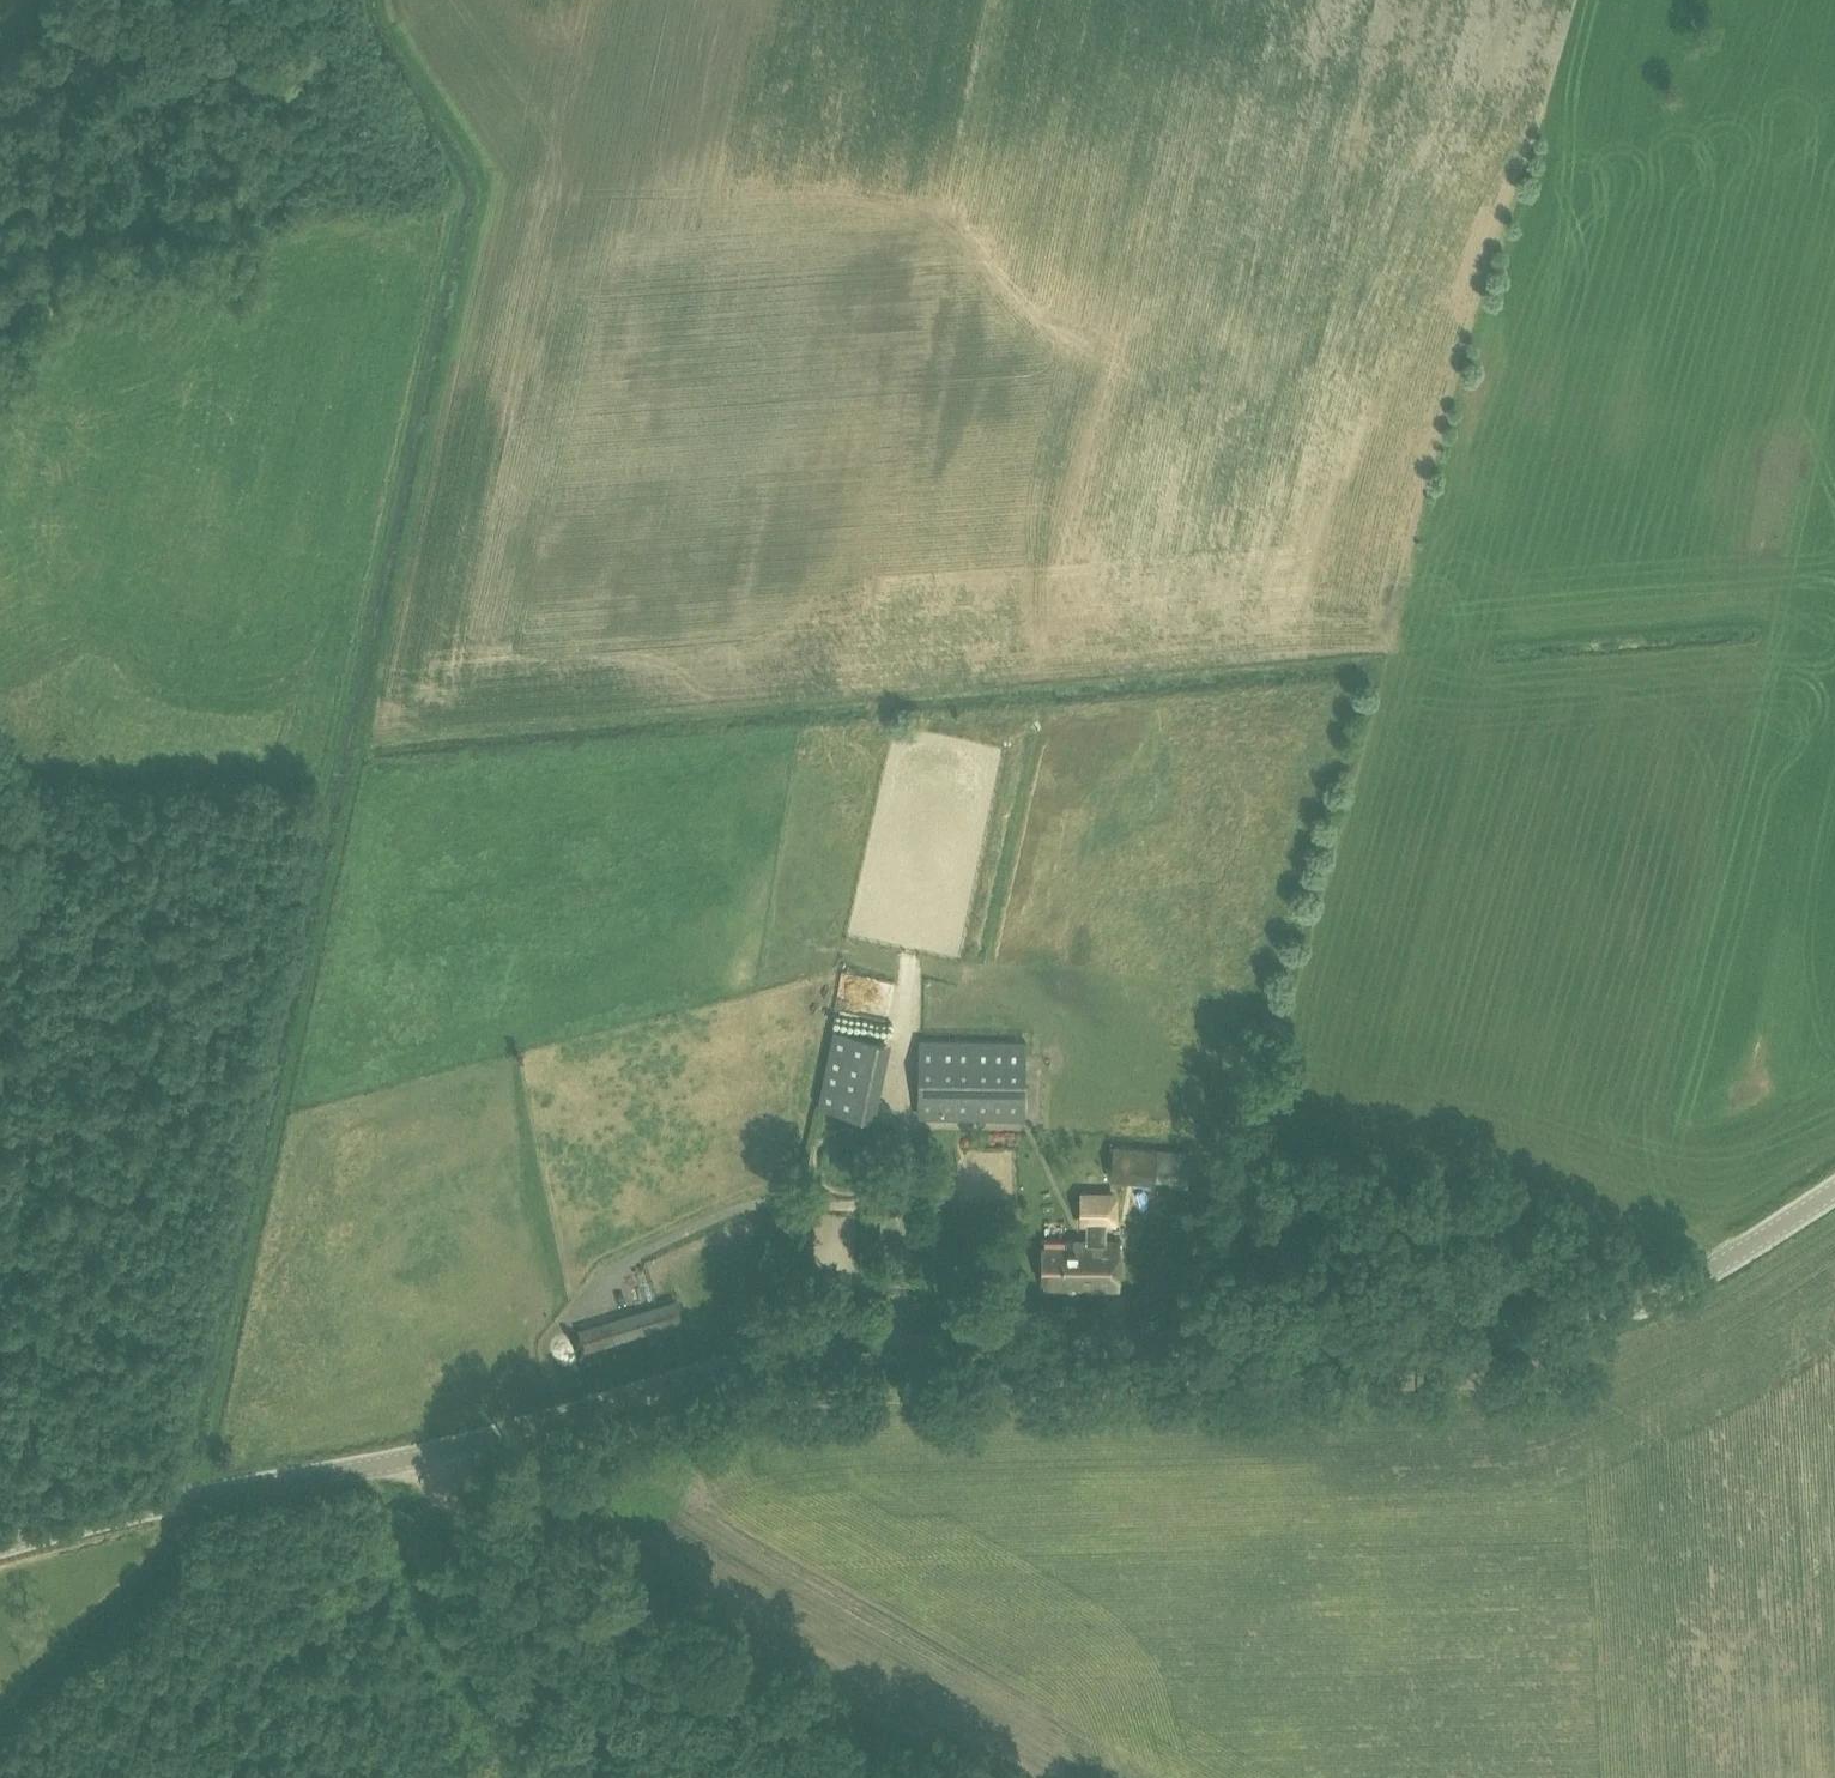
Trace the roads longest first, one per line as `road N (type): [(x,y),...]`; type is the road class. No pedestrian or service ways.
road 1 (tertiary): [(0,1550),(157,1501),(388,1465),(796,1358),(1369,1351),(1634,1326),(1834,1195)]

